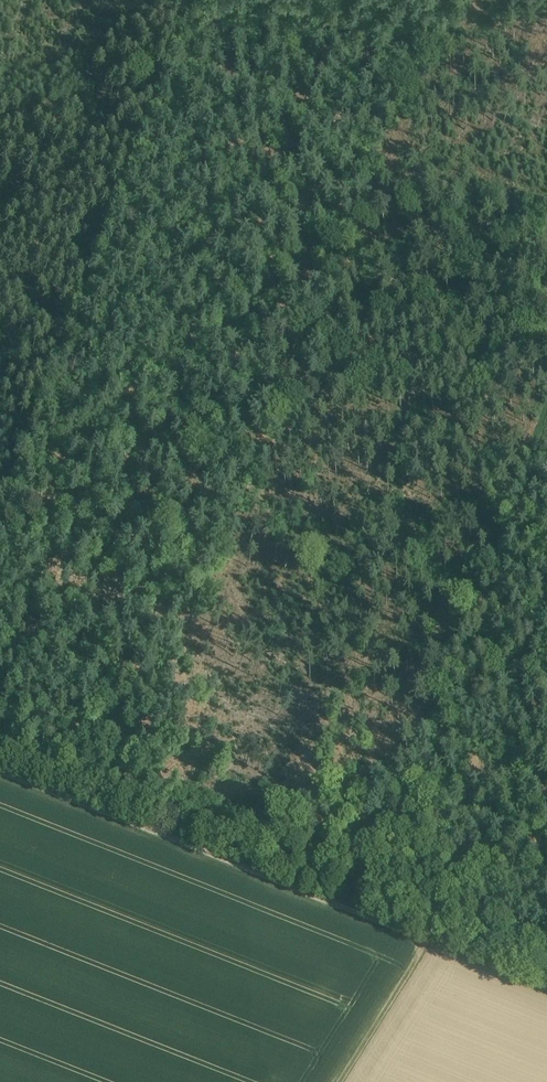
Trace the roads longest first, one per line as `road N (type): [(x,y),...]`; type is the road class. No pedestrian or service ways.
road 1 (track): [(0,768),(546,980)]
road 2 (track): [(352,904),(546,404)]
road 3 (track): [(432,935),(339,1081)]

